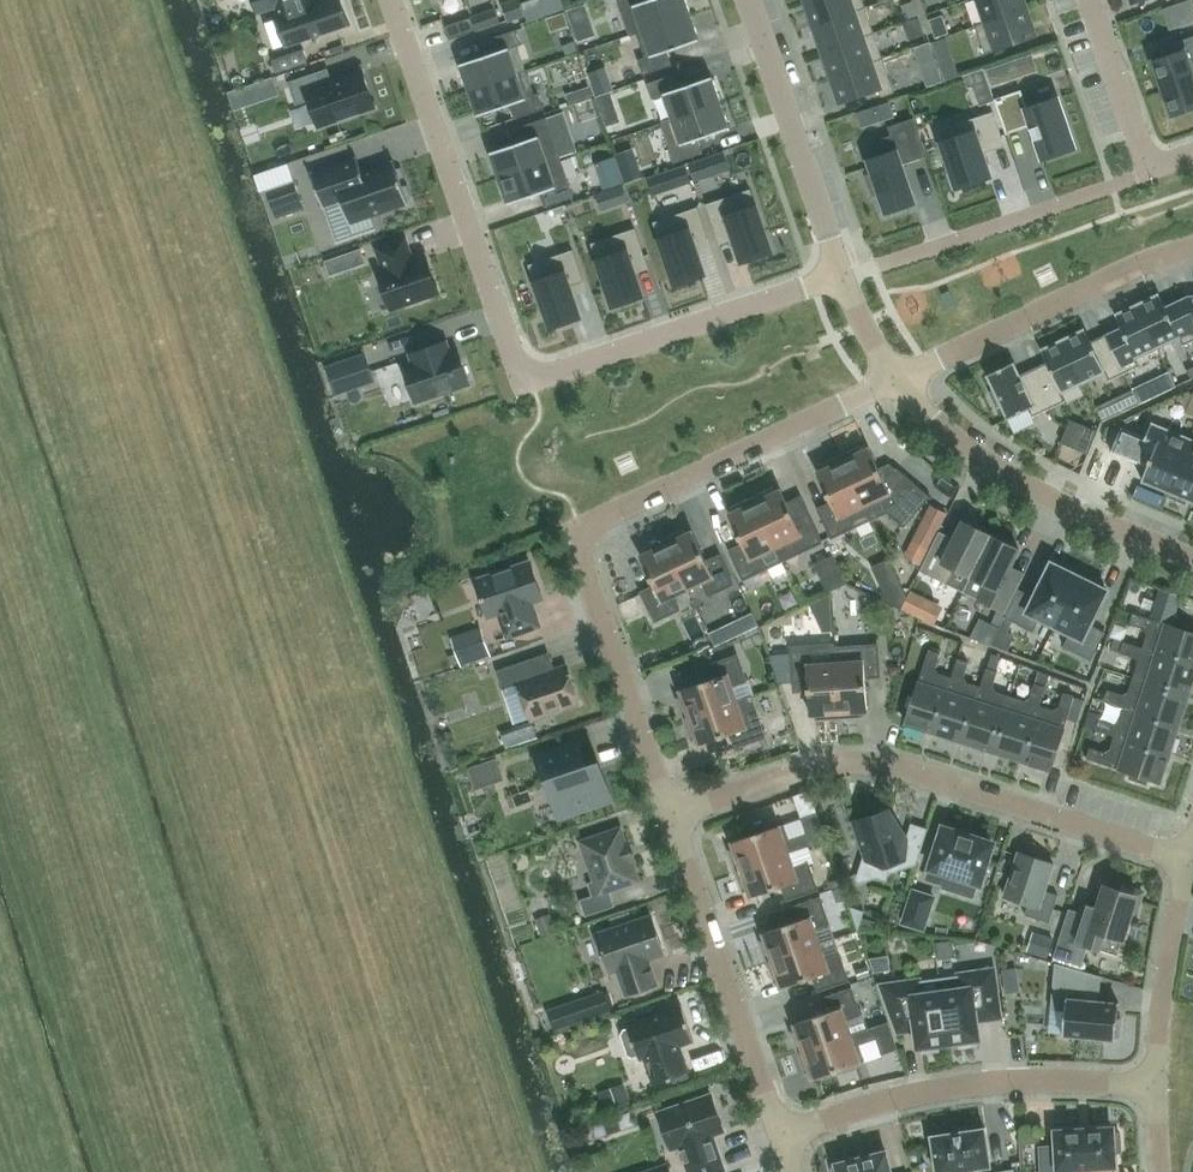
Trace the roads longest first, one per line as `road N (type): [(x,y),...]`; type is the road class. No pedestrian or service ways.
road 1 (residential): [(670,816),(573,532),(896,380)]
road 2 (residential): [(1191,862),(865,762),(815,767),(670,816)]
road 3 (residential): [(523,384),(390,0)]
road 4 (residential): [(779,1136),(877,1103),(983,1083),(1159,1086)]
road 5 (residential): [(896,380),(983,462),(1192,560)]
road 6 (residential): [(779,1136),(670,816)]
road 7 (residential): [(523,384),(842,275)]
road 8 (residential): [(896,380),(1192,247)]
road 9 (residential): [(843,279),(1148,170)]
road 10 (residential): [(748,0),(842,275)]
road 11 (residential): [(1159,1086),(1165,993),(1191,862)]
road 12 (residential): [(1148,170),(1090,0)]

